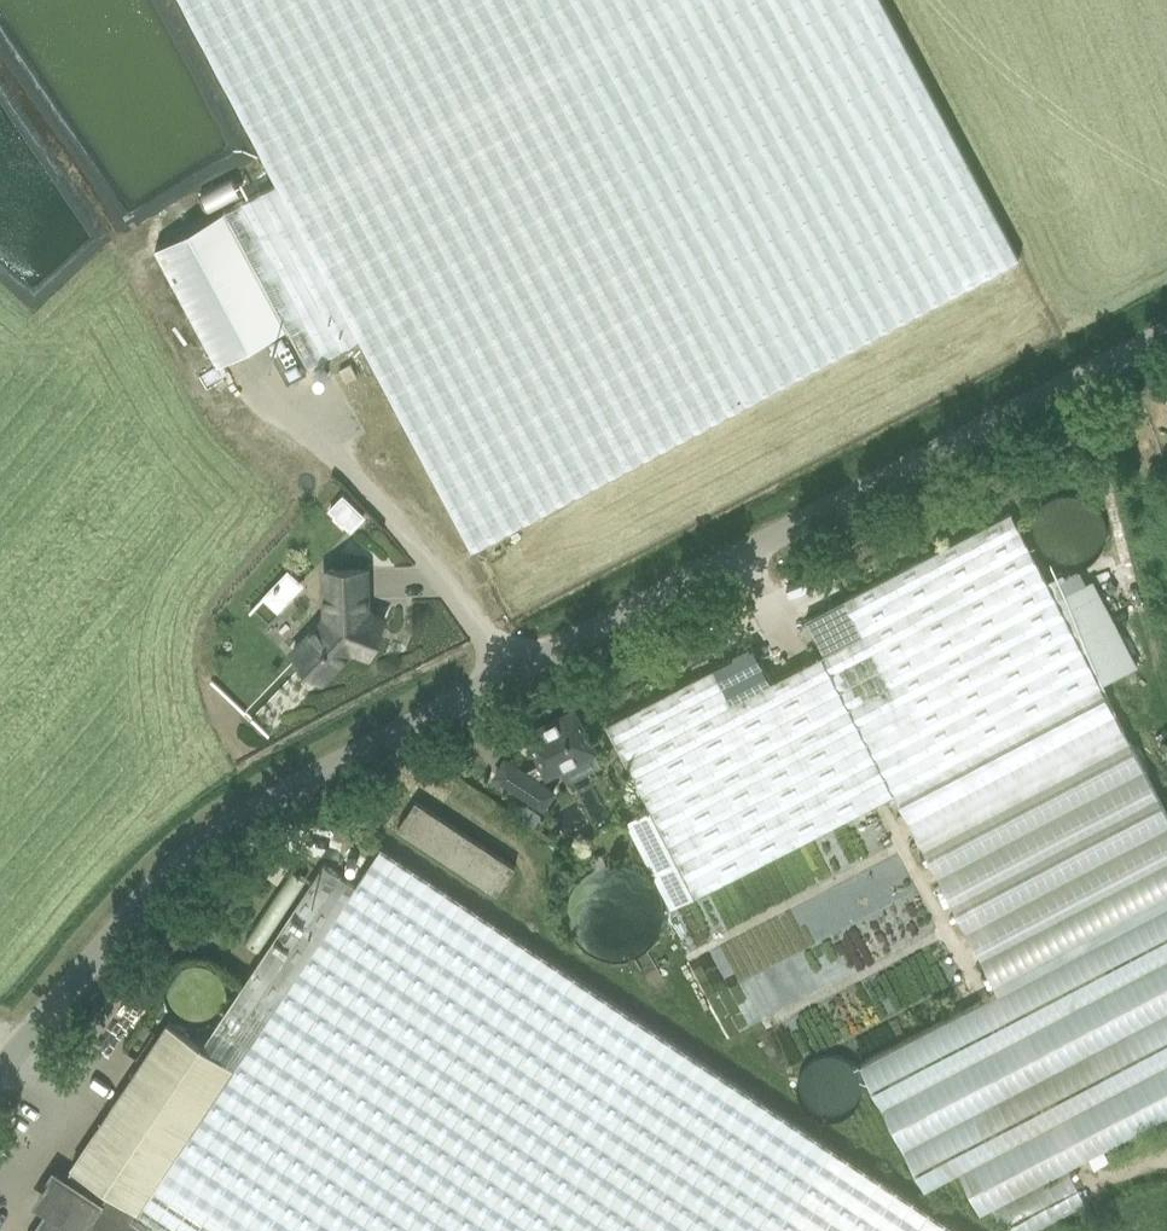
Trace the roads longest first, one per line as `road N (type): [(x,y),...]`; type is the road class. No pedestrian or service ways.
road 1 (unclassified): [(0,1059),(107,928),(197,841),(248,808),(1166,334)]

